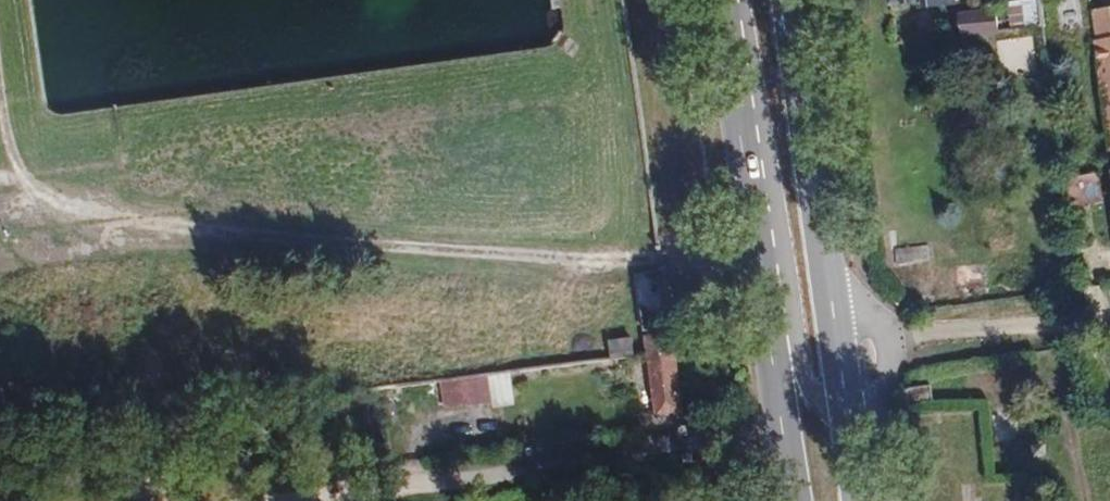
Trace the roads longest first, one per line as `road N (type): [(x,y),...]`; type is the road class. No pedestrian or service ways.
road 1 (track): [(655,259),(112,240),(27,187),(0,2)]
road 2 (unclassified): [(313,500),(787,439)]
road 3 (primary): [(844,405),(788,0)]
road 4 (primary): [(720,0),(776,367)]

